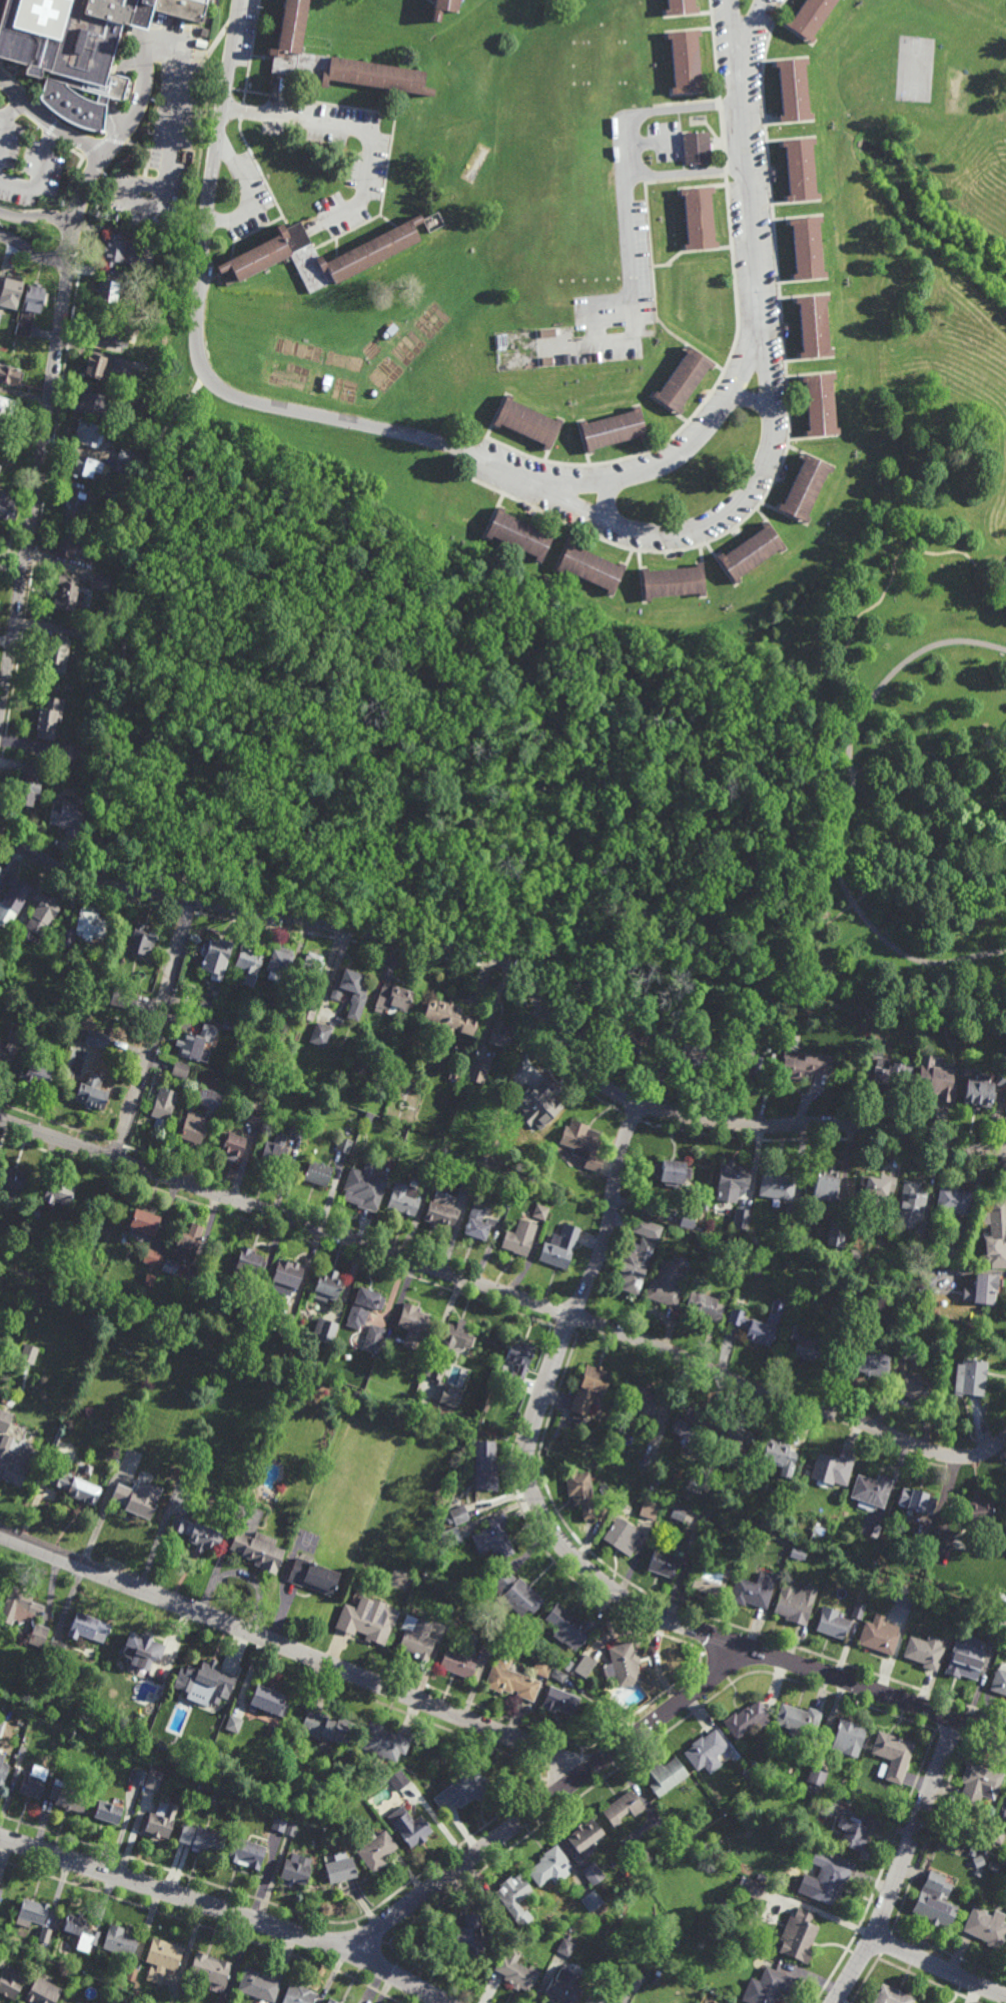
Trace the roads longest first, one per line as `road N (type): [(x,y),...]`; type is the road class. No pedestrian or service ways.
road 1 (residential): [(0,1119),(667,1349),(945,1455),(979,1455),(1005,1439)]
road 2 (residential): [(640,1105),(618,1165),(603,1251),(535,1414),(528,1473),(550,1529),(605,1584),(660,1617),(762,1651)]
road 3 (residential): [(0,1534),(540,1750),(576,1781)]
road 4 (residential): [(192,902),(497,956),(530,987),(574,1059),(640,1105)]
road 5 (residential): [(346,1949),(718,1671),(762,1651)]
road 6 (residential): [(0,1838),(346,1949),(450,2002)]
road 7 (residential): [(68,262),(0,711)]
road 8 (residential): [(640,1105),(727,1123),(856,1125),(928,1145),(1005,1149)]
road 9 (residential): [(769,416),(758,350),(681,451),(611,482),(545,482)]
road 10 (residential): [(956,1719),(875,1937),(835,2002)]
road 11 (residential): [(545,482),(625,527),(696,529),(717,519),(755,478),(769,416)]
road 12 (residential): [(737,77),(758,350)]
road 13 (residential): [(192,902),(115,1159)]
road 14 (residential): [(459,450),(234,400),(205,378)]
road 15 (residential): [(762,1651),(1005,1736)]
road 16 (residential): [(204,218),(237,0)]
road 17 (residential): [(0,834),(71,877),(192,902)]
road 18 (residential): [(205,378),(195,316),(204,218)]
road 19 (residential): [(875,1937),(1005,1995)]

